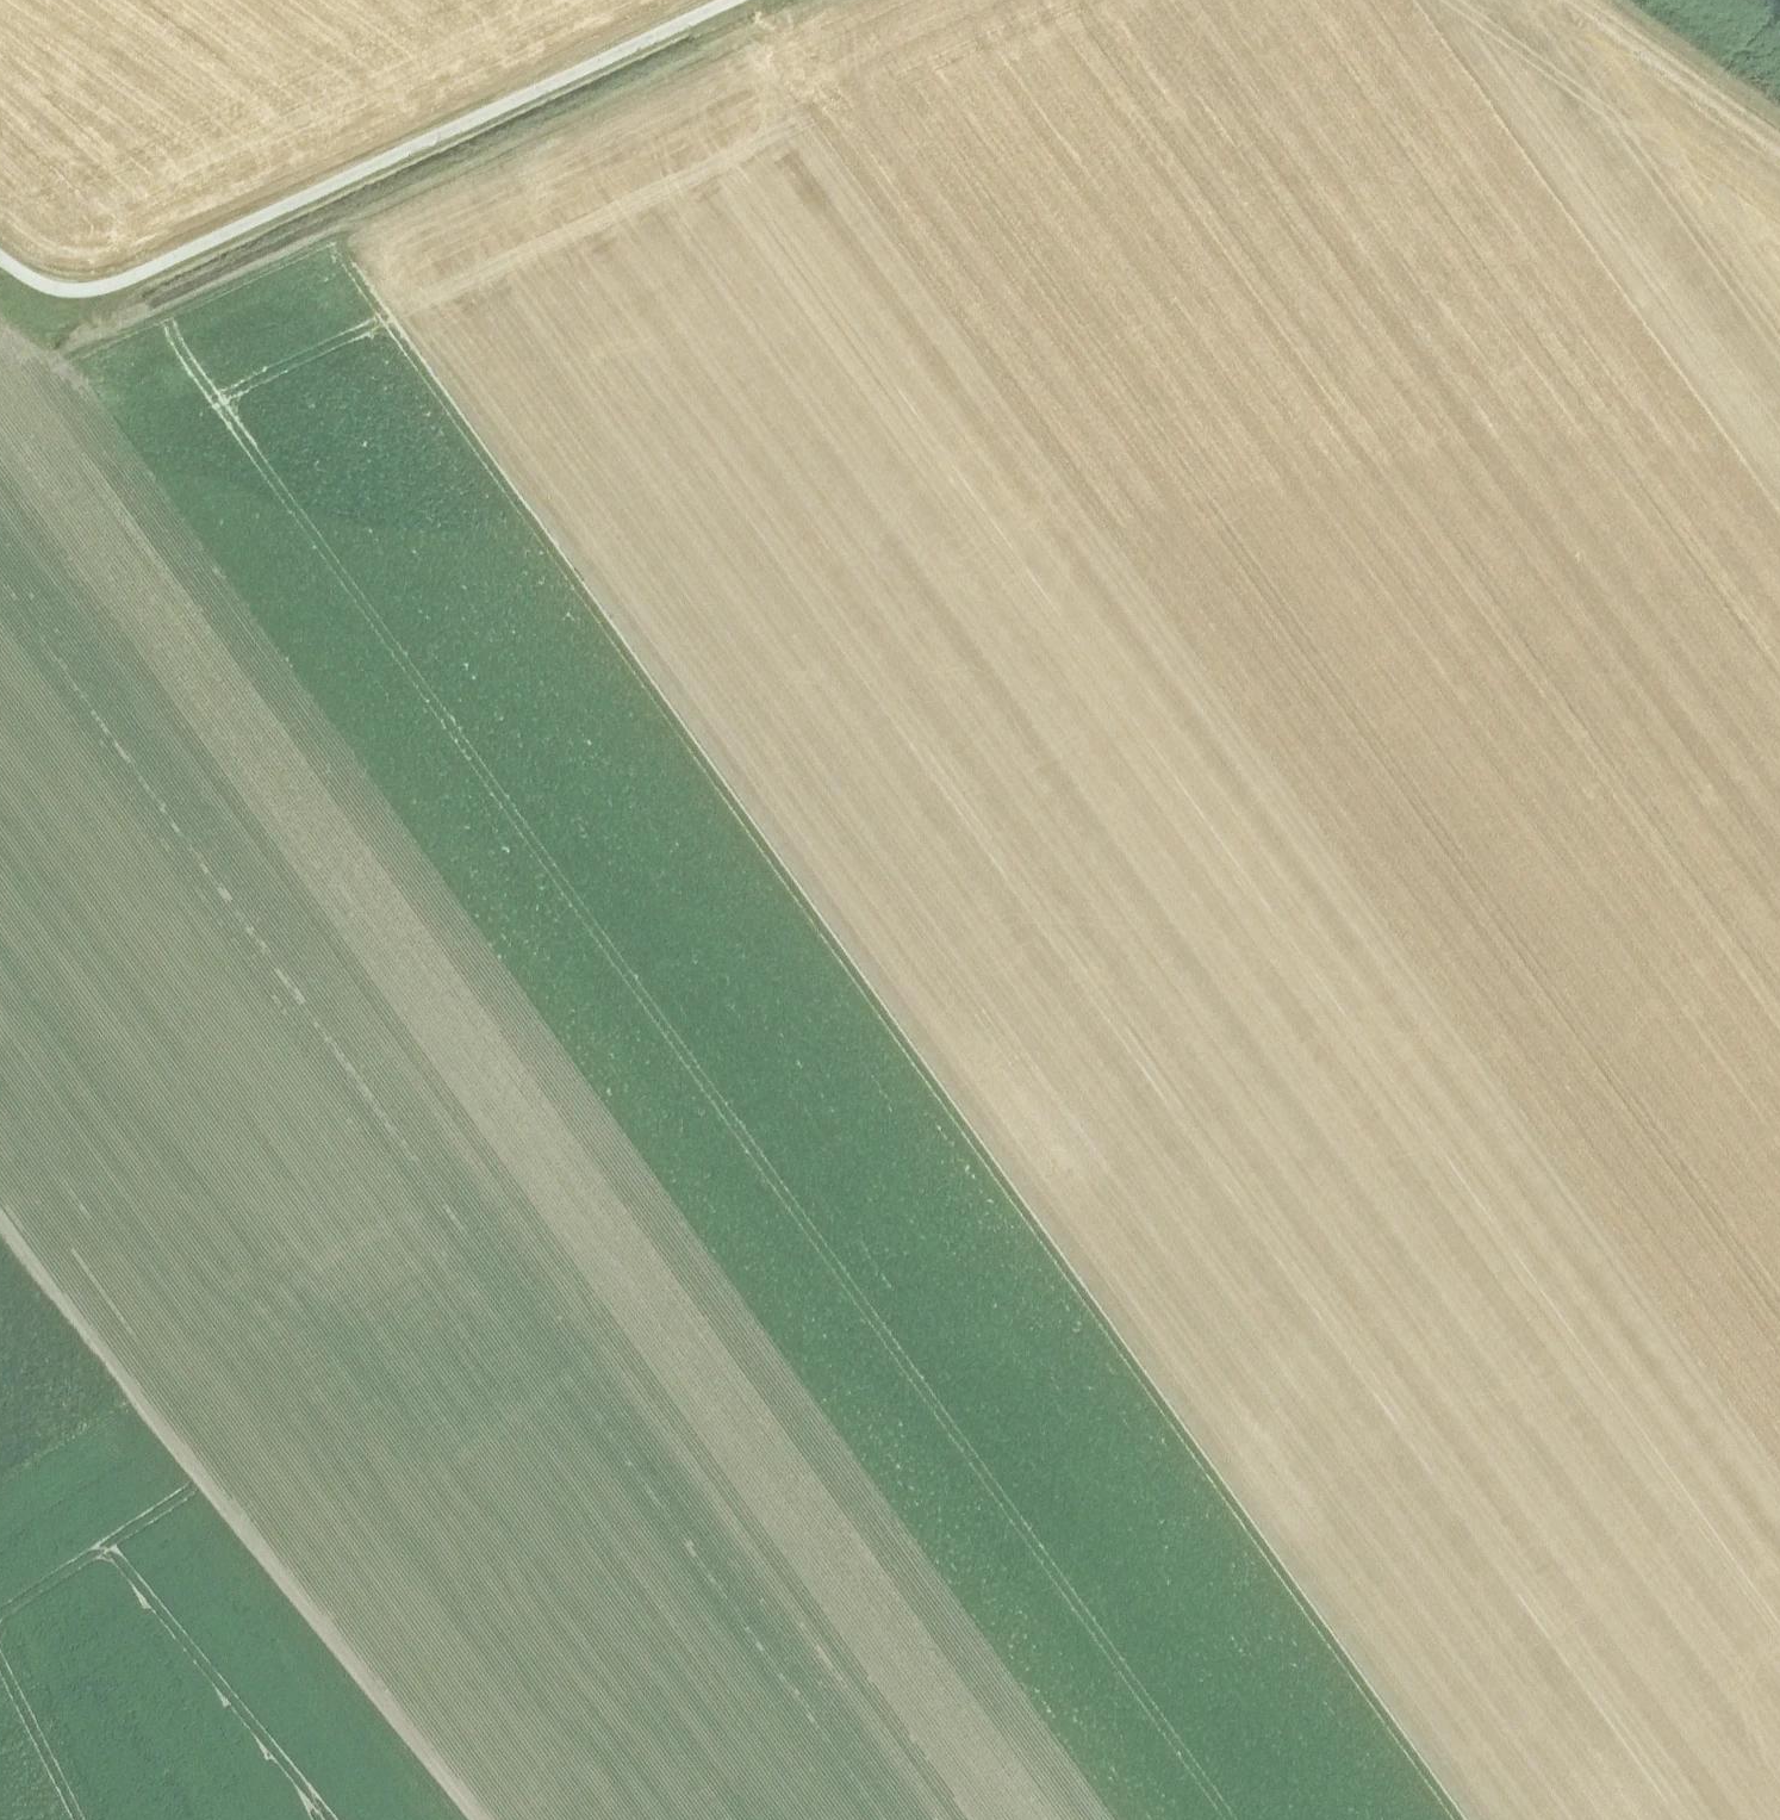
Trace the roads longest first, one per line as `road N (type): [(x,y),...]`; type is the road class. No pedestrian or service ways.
road 1 (unclassified): [(745,0),(115,285),(75,291),(38,282),(0,254)]

